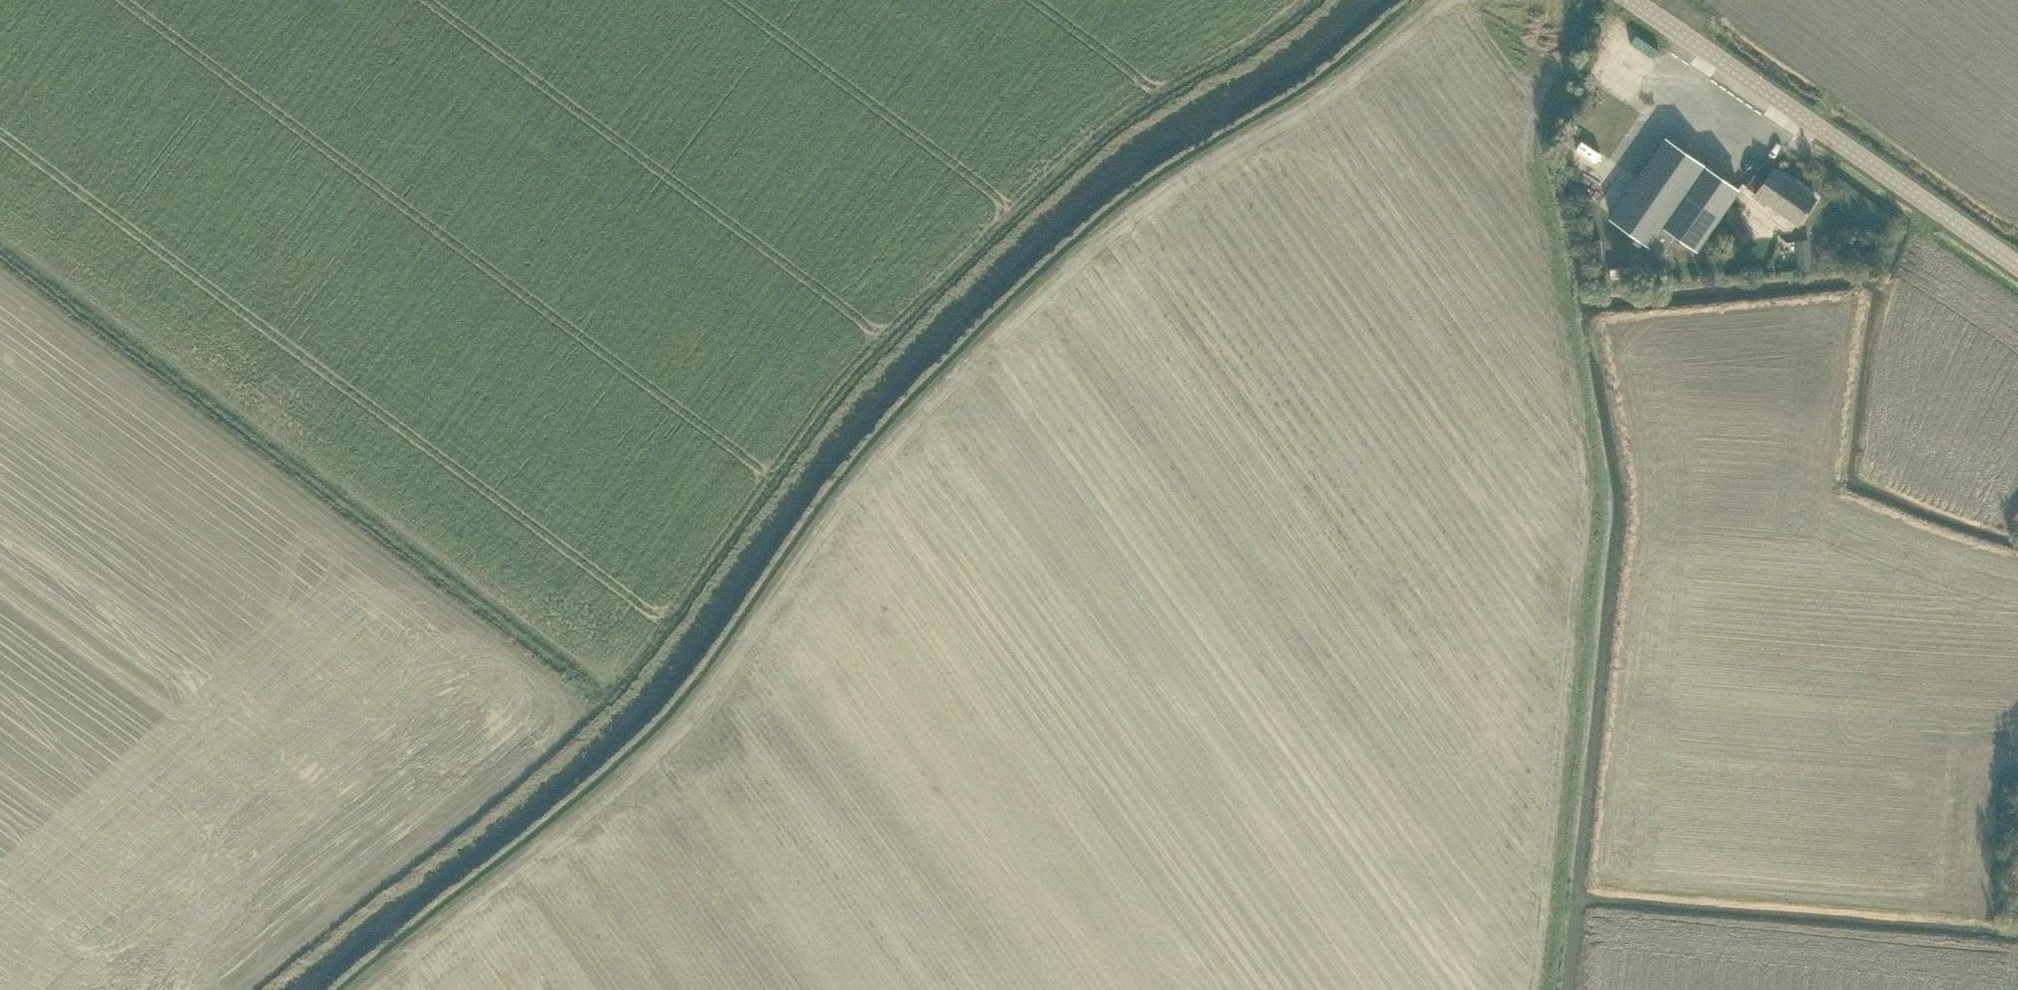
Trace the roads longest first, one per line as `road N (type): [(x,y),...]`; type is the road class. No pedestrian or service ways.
road 1 (tertiary): [(2017,266),(1629,0)]

